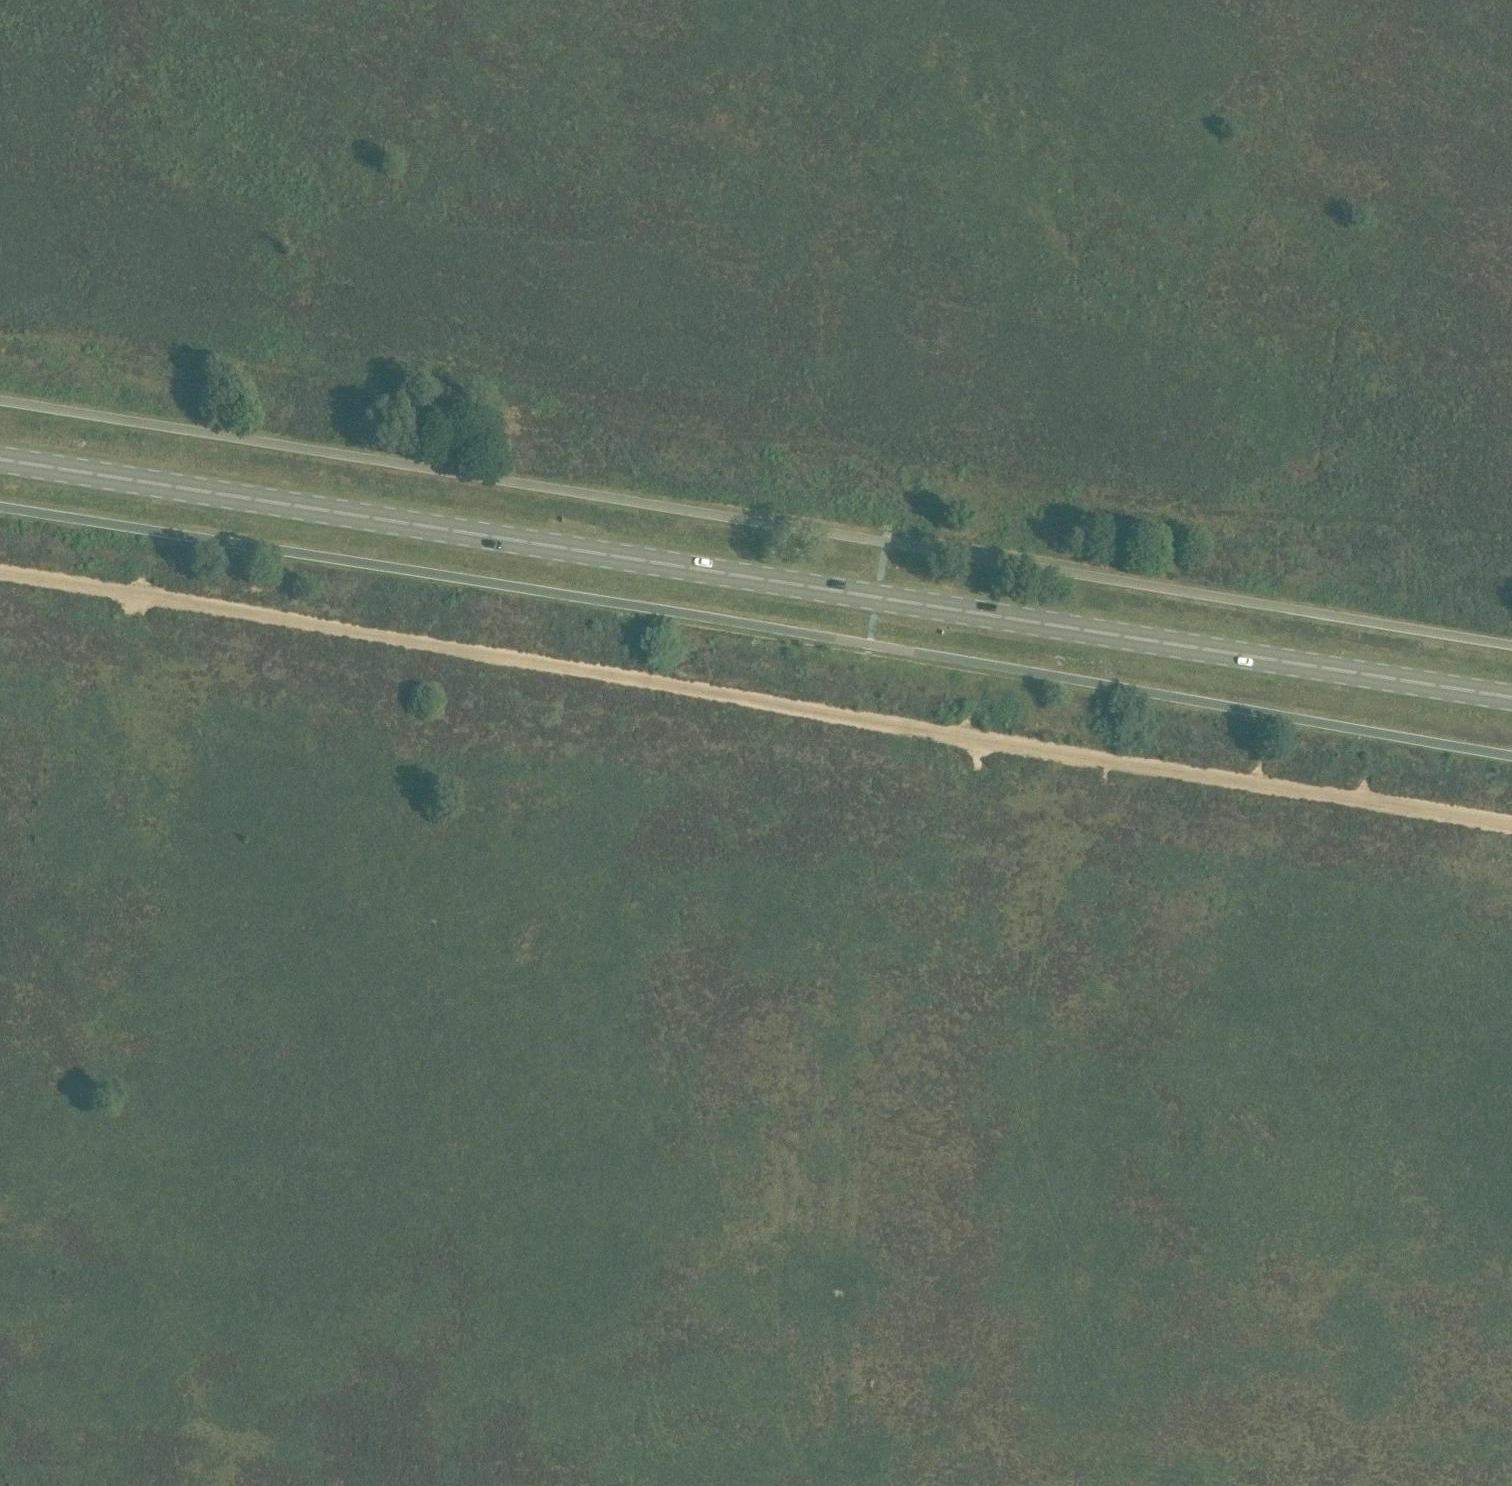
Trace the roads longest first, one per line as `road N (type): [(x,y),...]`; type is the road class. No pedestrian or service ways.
road 1 (track): [(1511,827),(0,571)]
road 2 (primary): [(1511,698),(0,459)]
road 3 (track): [(1511,530),(1227,516),(725,432),(443,415),(188,358),(0,339)]

